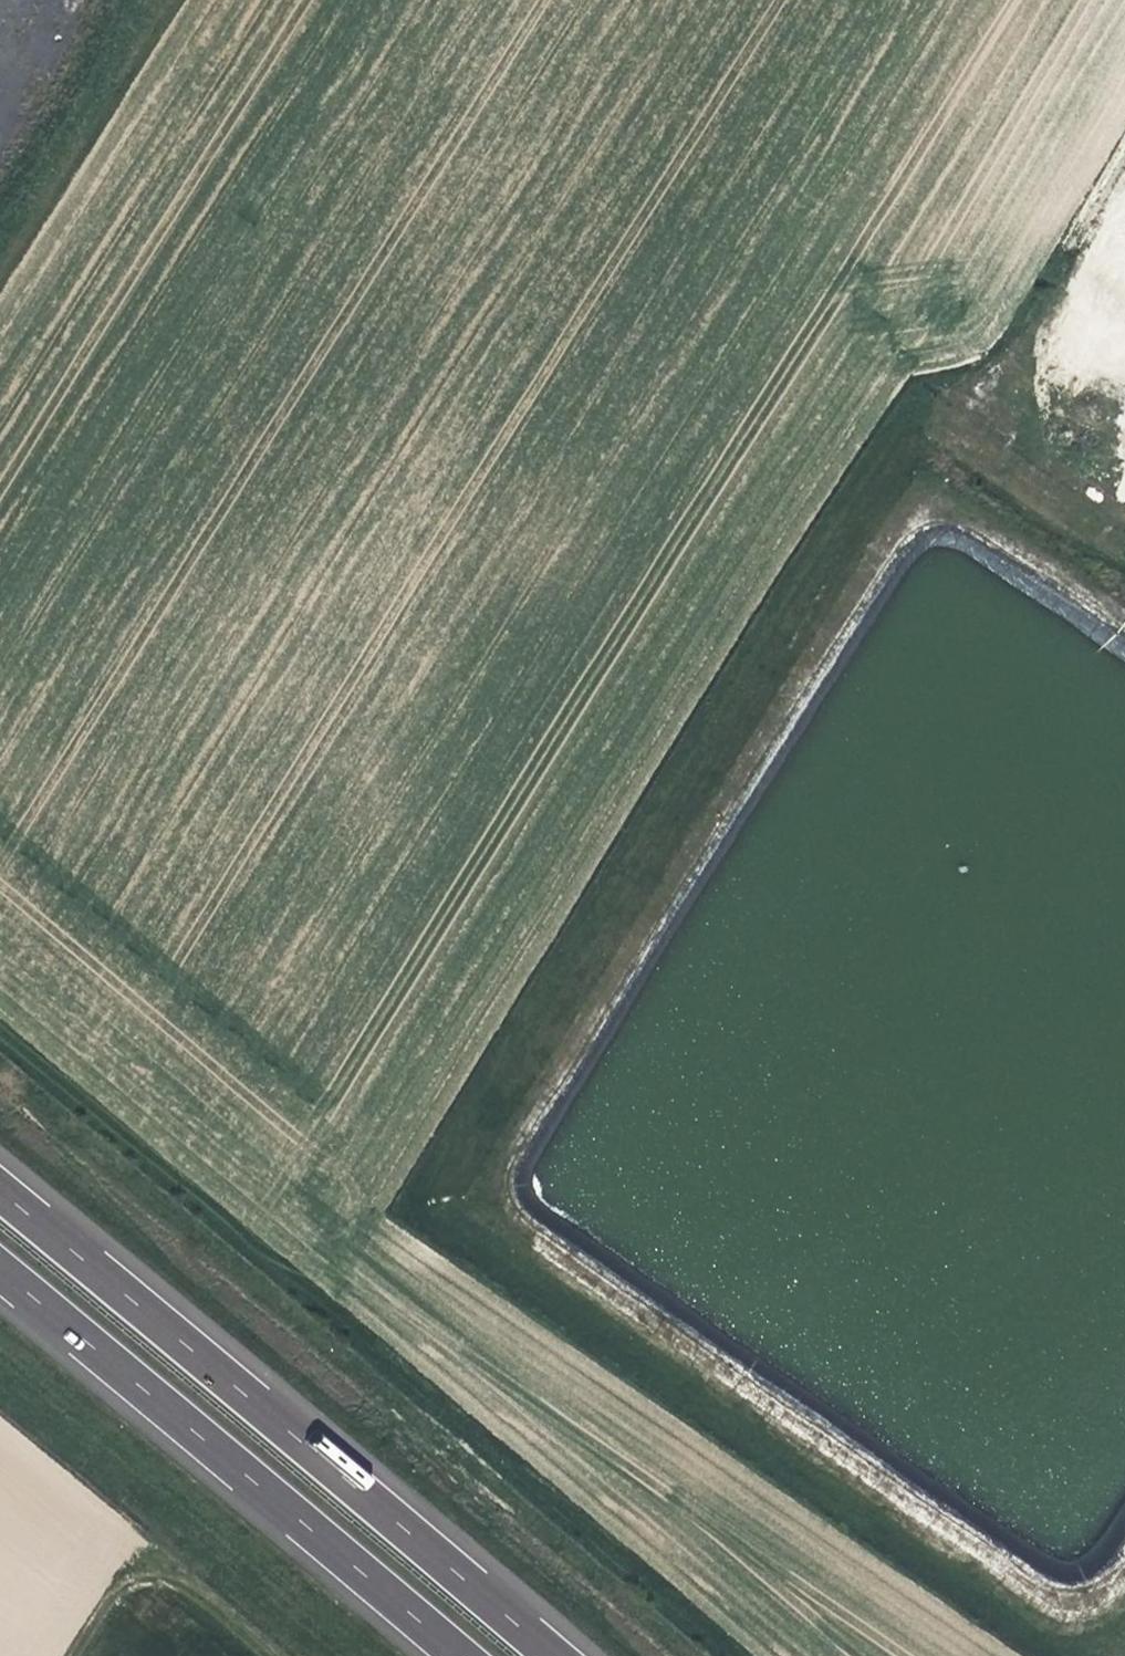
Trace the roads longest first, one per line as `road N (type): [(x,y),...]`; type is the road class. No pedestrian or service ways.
road 1 (track): [(0,1032),(736,1655)]
road 2 (motorway): [(552,1655),(0,1193)]
road 3 (motorway): [(0,1269),(462,1655)]
road 4 (track): [(0,257),(161,0)]
road 5 (track): [(65,1655),(103,1594),(173,1586),(253,1655)]

